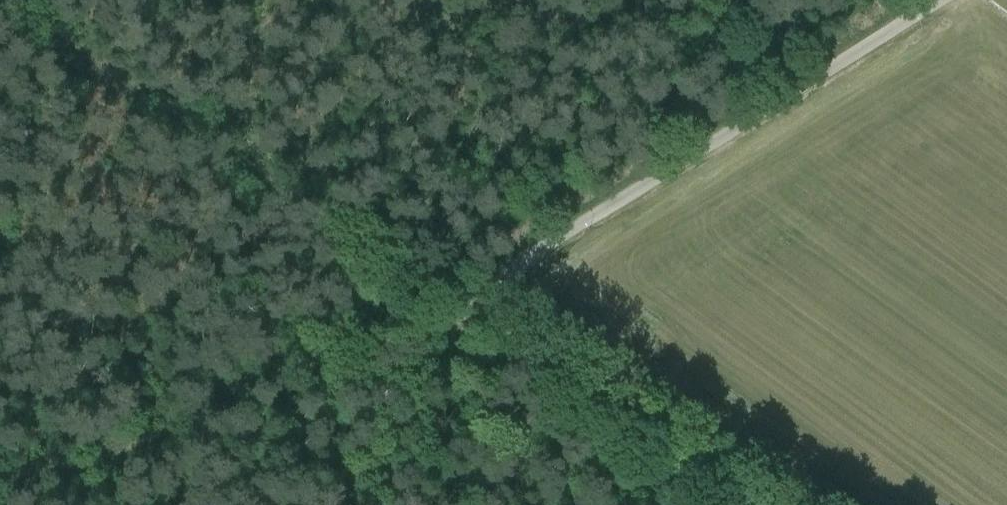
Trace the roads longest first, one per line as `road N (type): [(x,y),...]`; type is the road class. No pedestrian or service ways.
road 1 (track): [(0,2),(422,282),(497,311)]
road 2 (unclassified): [(497,311),(524,261),(940,0)]
road 3 (track): [(497,311),(358,351),(116,457),(0,493)]
road 4 (track): [(757,504),(508,342),(497,311)]
road 5 (track): [(331,362),(369,246)]

